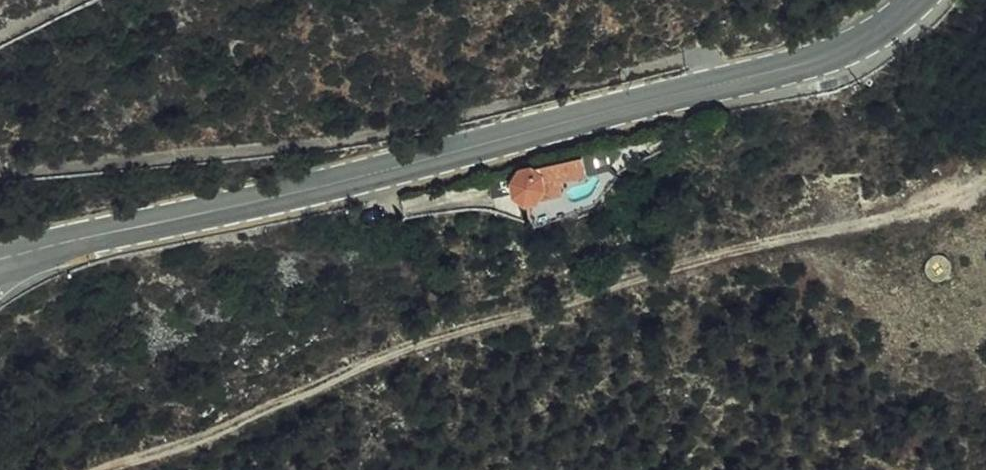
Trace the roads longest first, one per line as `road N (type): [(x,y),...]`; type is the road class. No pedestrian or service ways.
road 1 (secondary): [(0,262),(303,194),(831,56),(916,0)]
road 2 (track): [(111,469),(236,425),(382,358),(709,257),(939,204),(985,180)]
road 3 (track): [(715,84),(703,64),(682,59),(489,111),(303,144),(0,173)]

